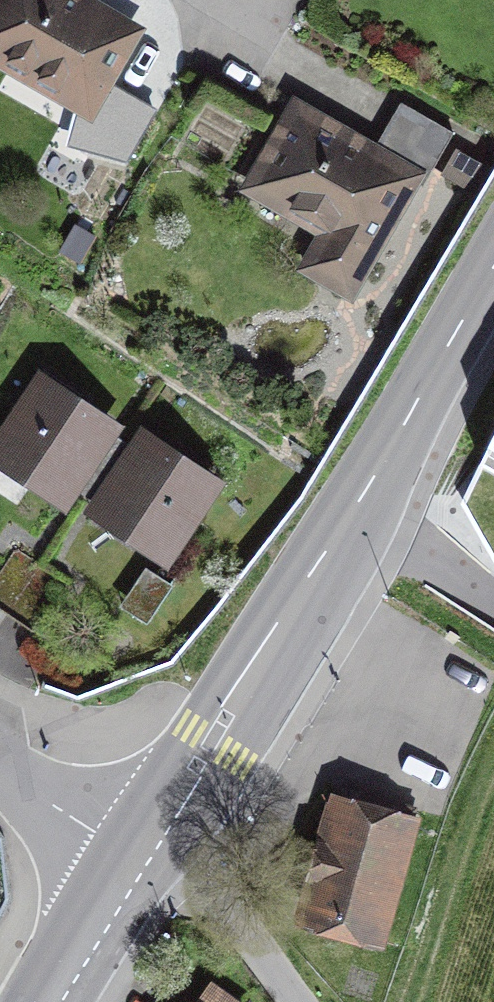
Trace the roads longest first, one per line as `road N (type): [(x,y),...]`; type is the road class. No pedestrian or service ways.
road 1 (secondary): [(150,846),(493,269)]
road 2 (track): [(409,1001),(493,759)]
road 3 (unclassified): [(150,846),(213,888),(298,1001)]
road 4 (secondary): [(51,1001),(150,846)]
road 5 (residential): [(150,846),(0,742)]

